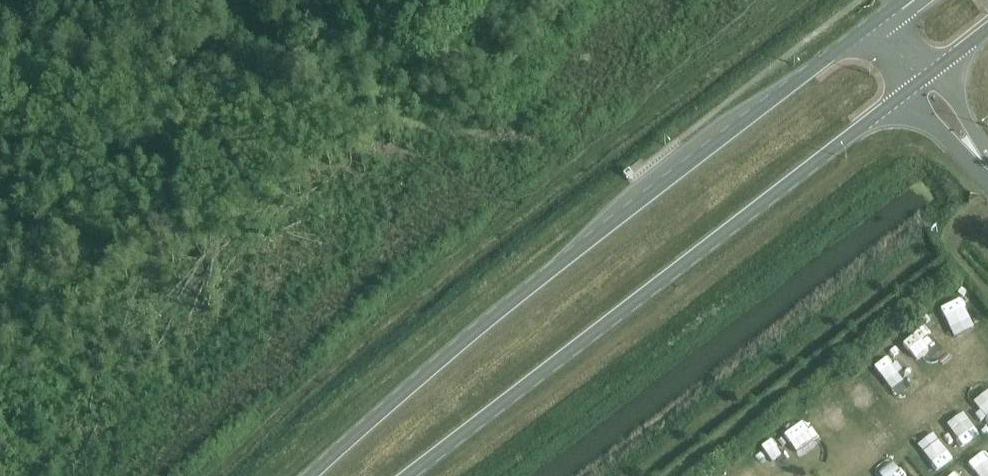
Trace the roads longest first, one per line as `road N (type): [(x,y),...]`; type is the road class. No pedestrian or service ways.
road 1 (primary): [(878,24),(653,189),(314,475)]
road 2 (primary): [(408,475),(906,89)]

